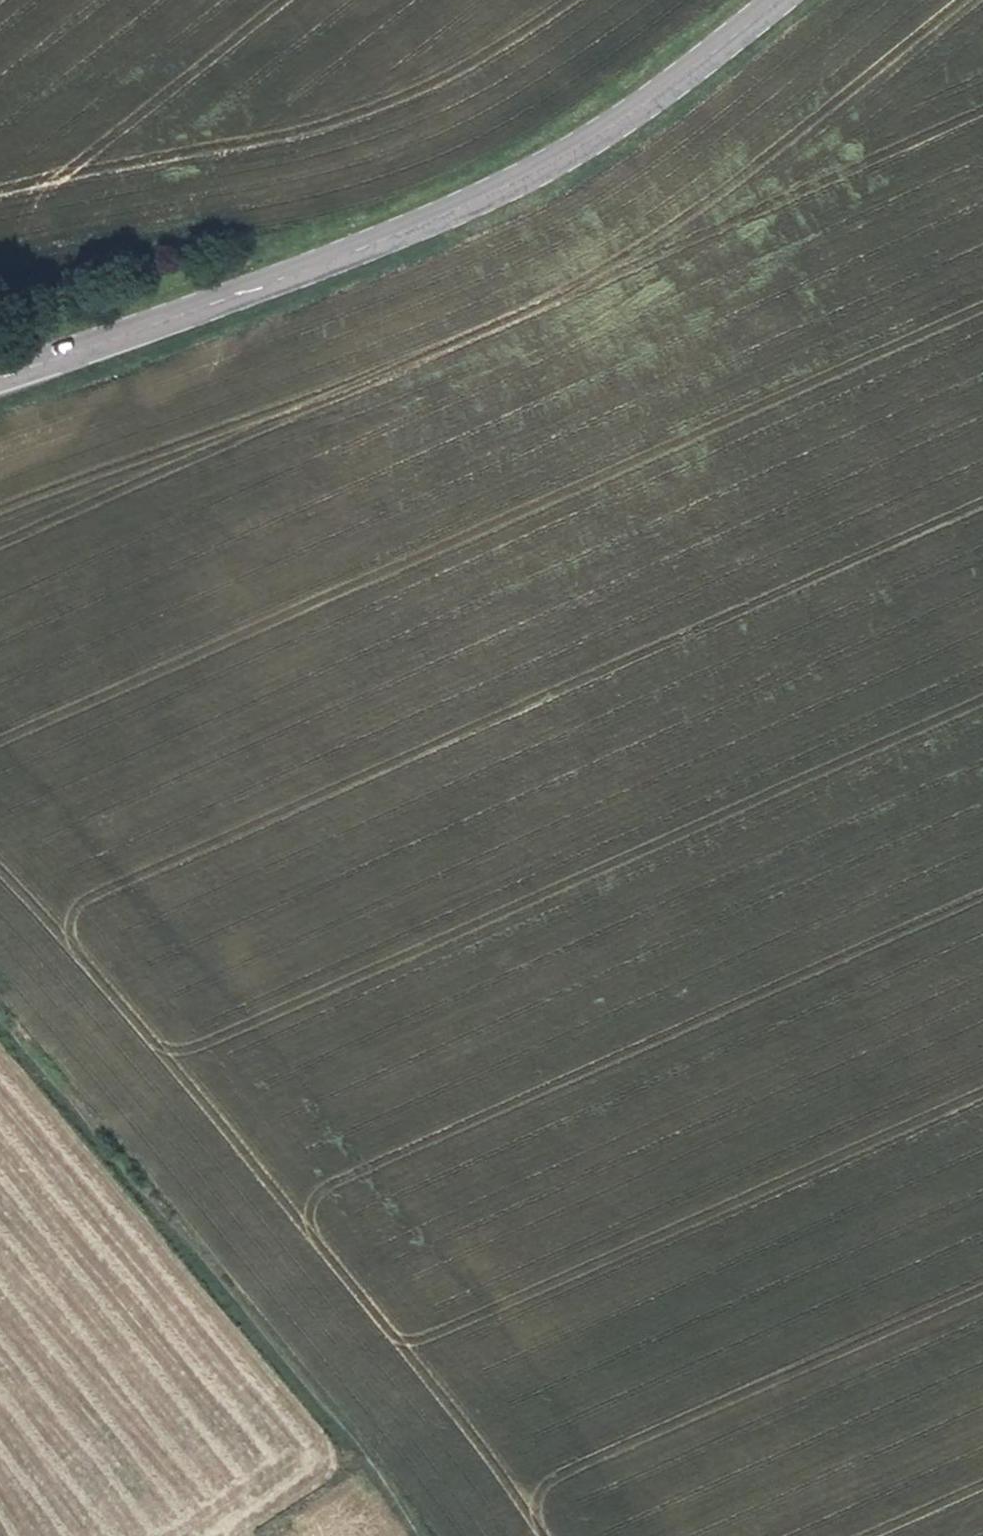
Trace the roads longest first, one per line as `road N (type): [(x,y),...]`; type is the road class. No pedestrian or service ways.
road 1 (secondary): [(0,375),(247,291),(497,190),(652,97),(772,0)]
road 2 (track): [(0,1021),(317,1401),(414,1535)]

